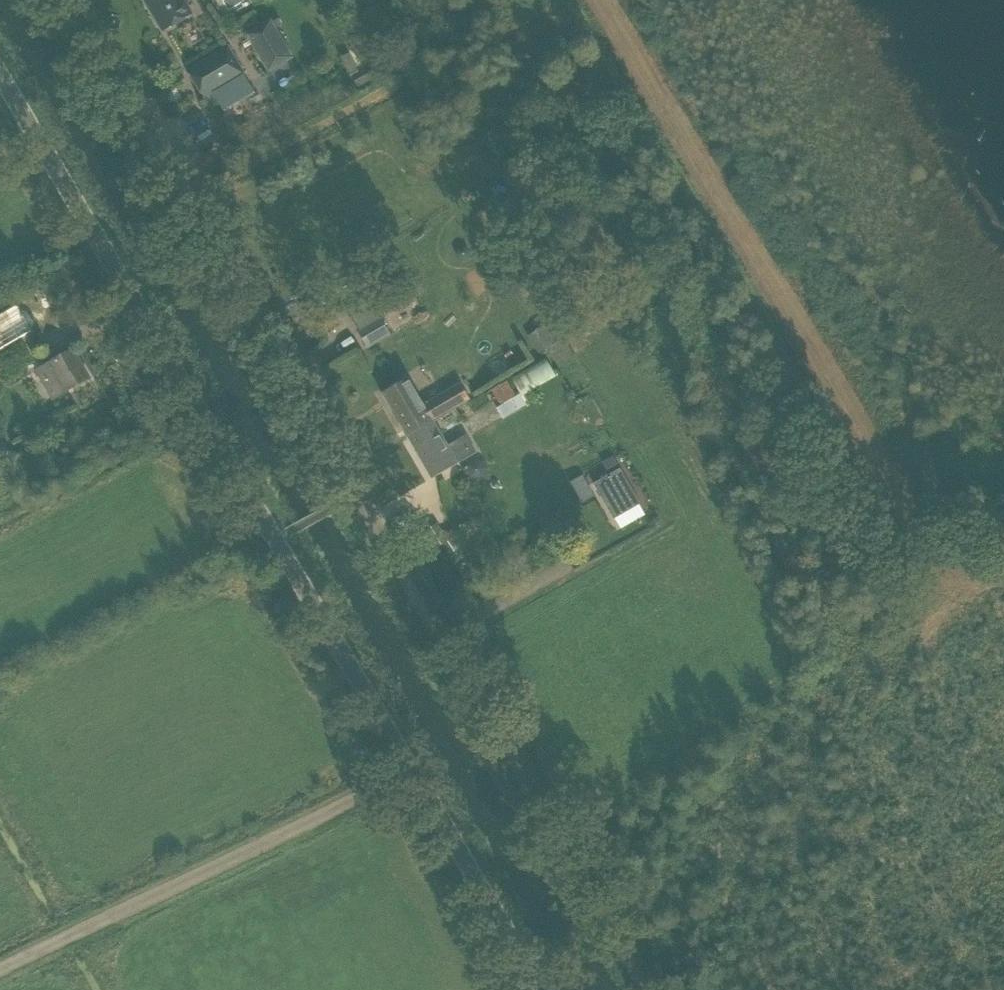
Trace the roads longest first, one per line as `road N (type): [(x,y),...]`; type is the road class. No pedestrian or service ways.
road 1 (tertiary): [(538,989),(0,82)]
road 2 (unclassified): [(651,989),(173,192)]

